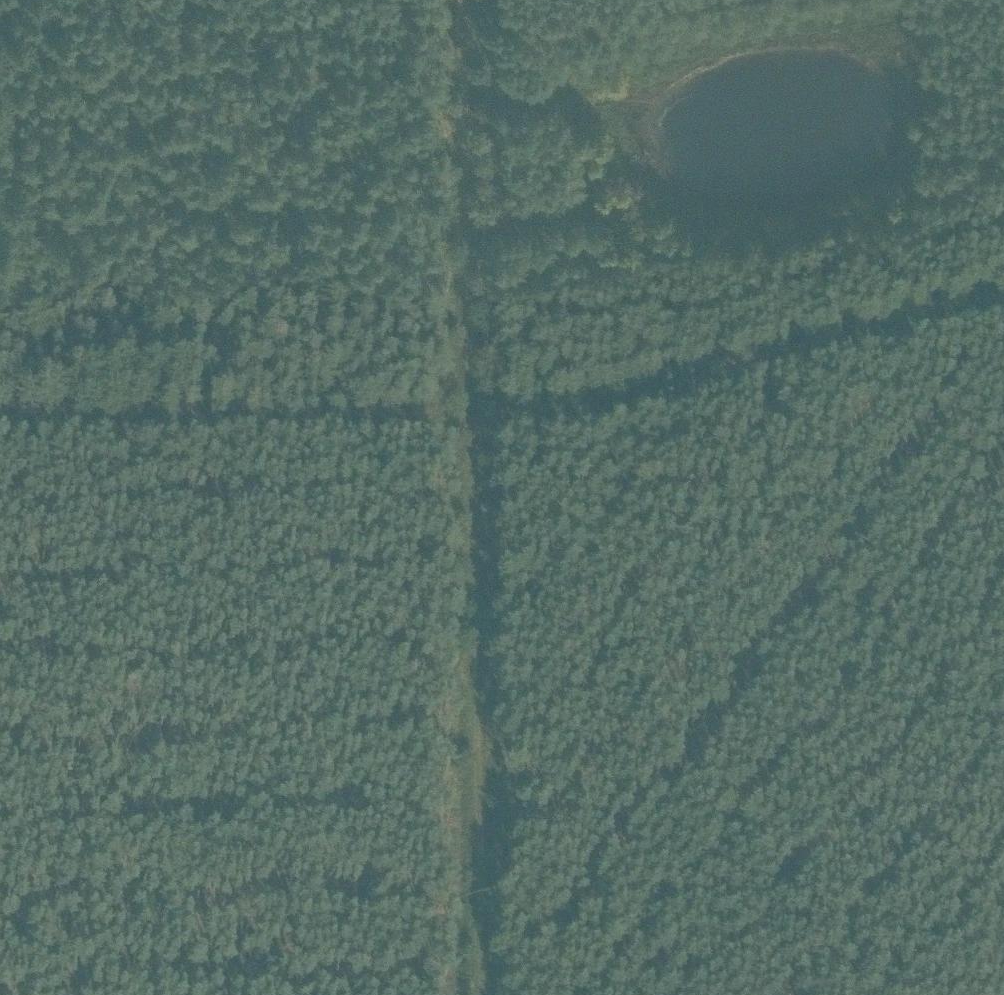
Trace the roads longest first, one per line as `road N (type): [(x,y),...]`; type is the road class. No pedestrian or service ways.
road 1 (track): [(1003,314),(471,423),(260,439),(0,437)]
road 2 (track): [(460,0),(485,994)]

